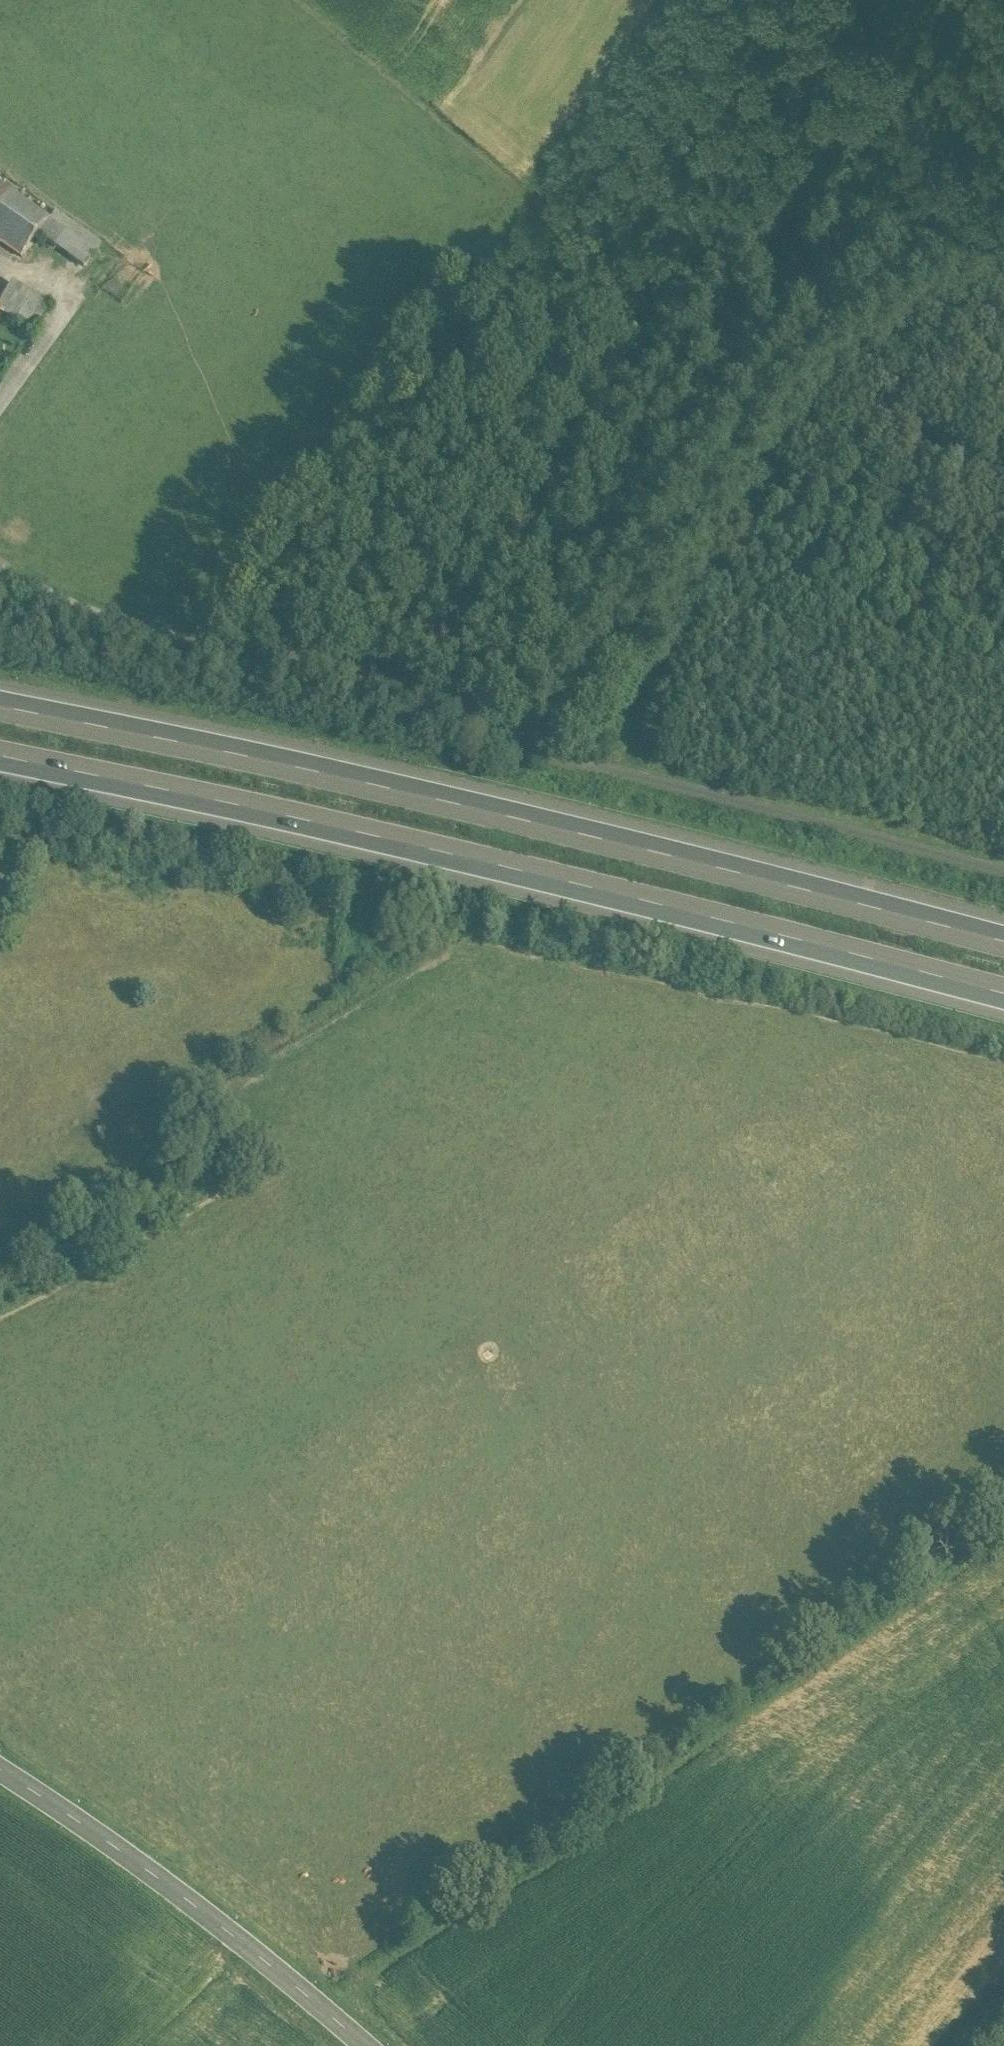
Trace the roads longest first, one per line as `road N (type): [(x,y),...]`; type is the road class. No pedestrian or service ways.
road 1 (motorway): [(0,759),(841,950),(1003,996)]
road 2 (motorway): [(1003,934),(845,890),(0,701)]
road 3 (tertiary): [(364,2045),(302,1990),(0,1771)]

